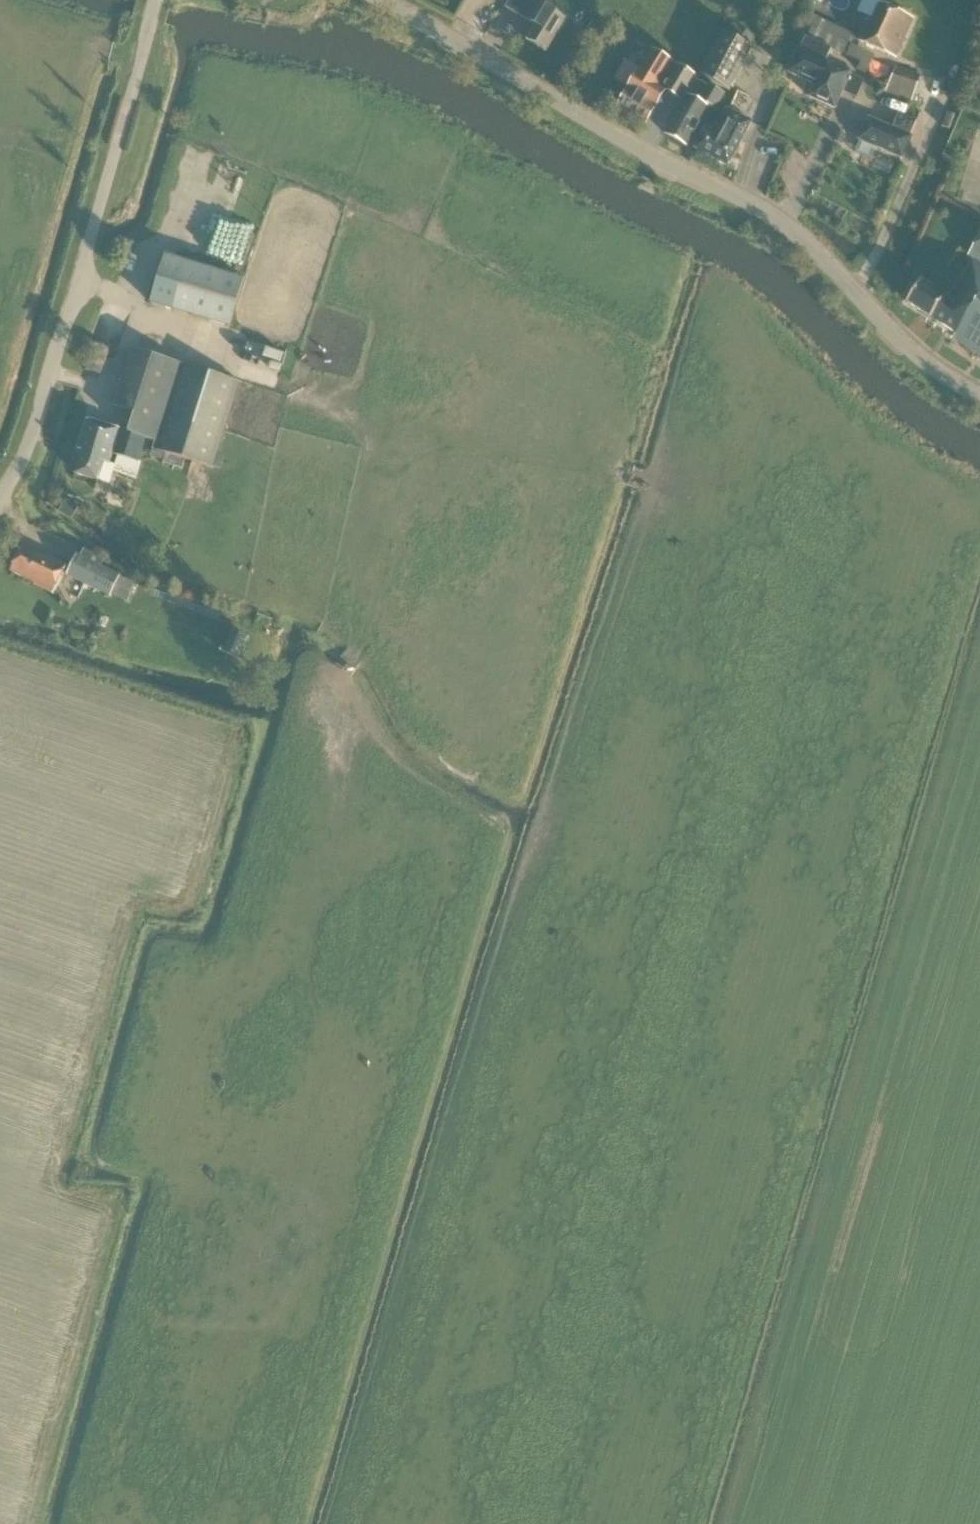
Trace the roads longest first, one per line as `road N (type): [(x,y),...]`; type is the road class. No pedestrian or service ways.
road 1 (track): [(979,678),(732,1523)]
road 2 (unclassified): [(979,399),(940,376),(819,254),(379,0)]
road 3 (unclassified): [(0,496),(27,452),(53,375),(157,0)]

